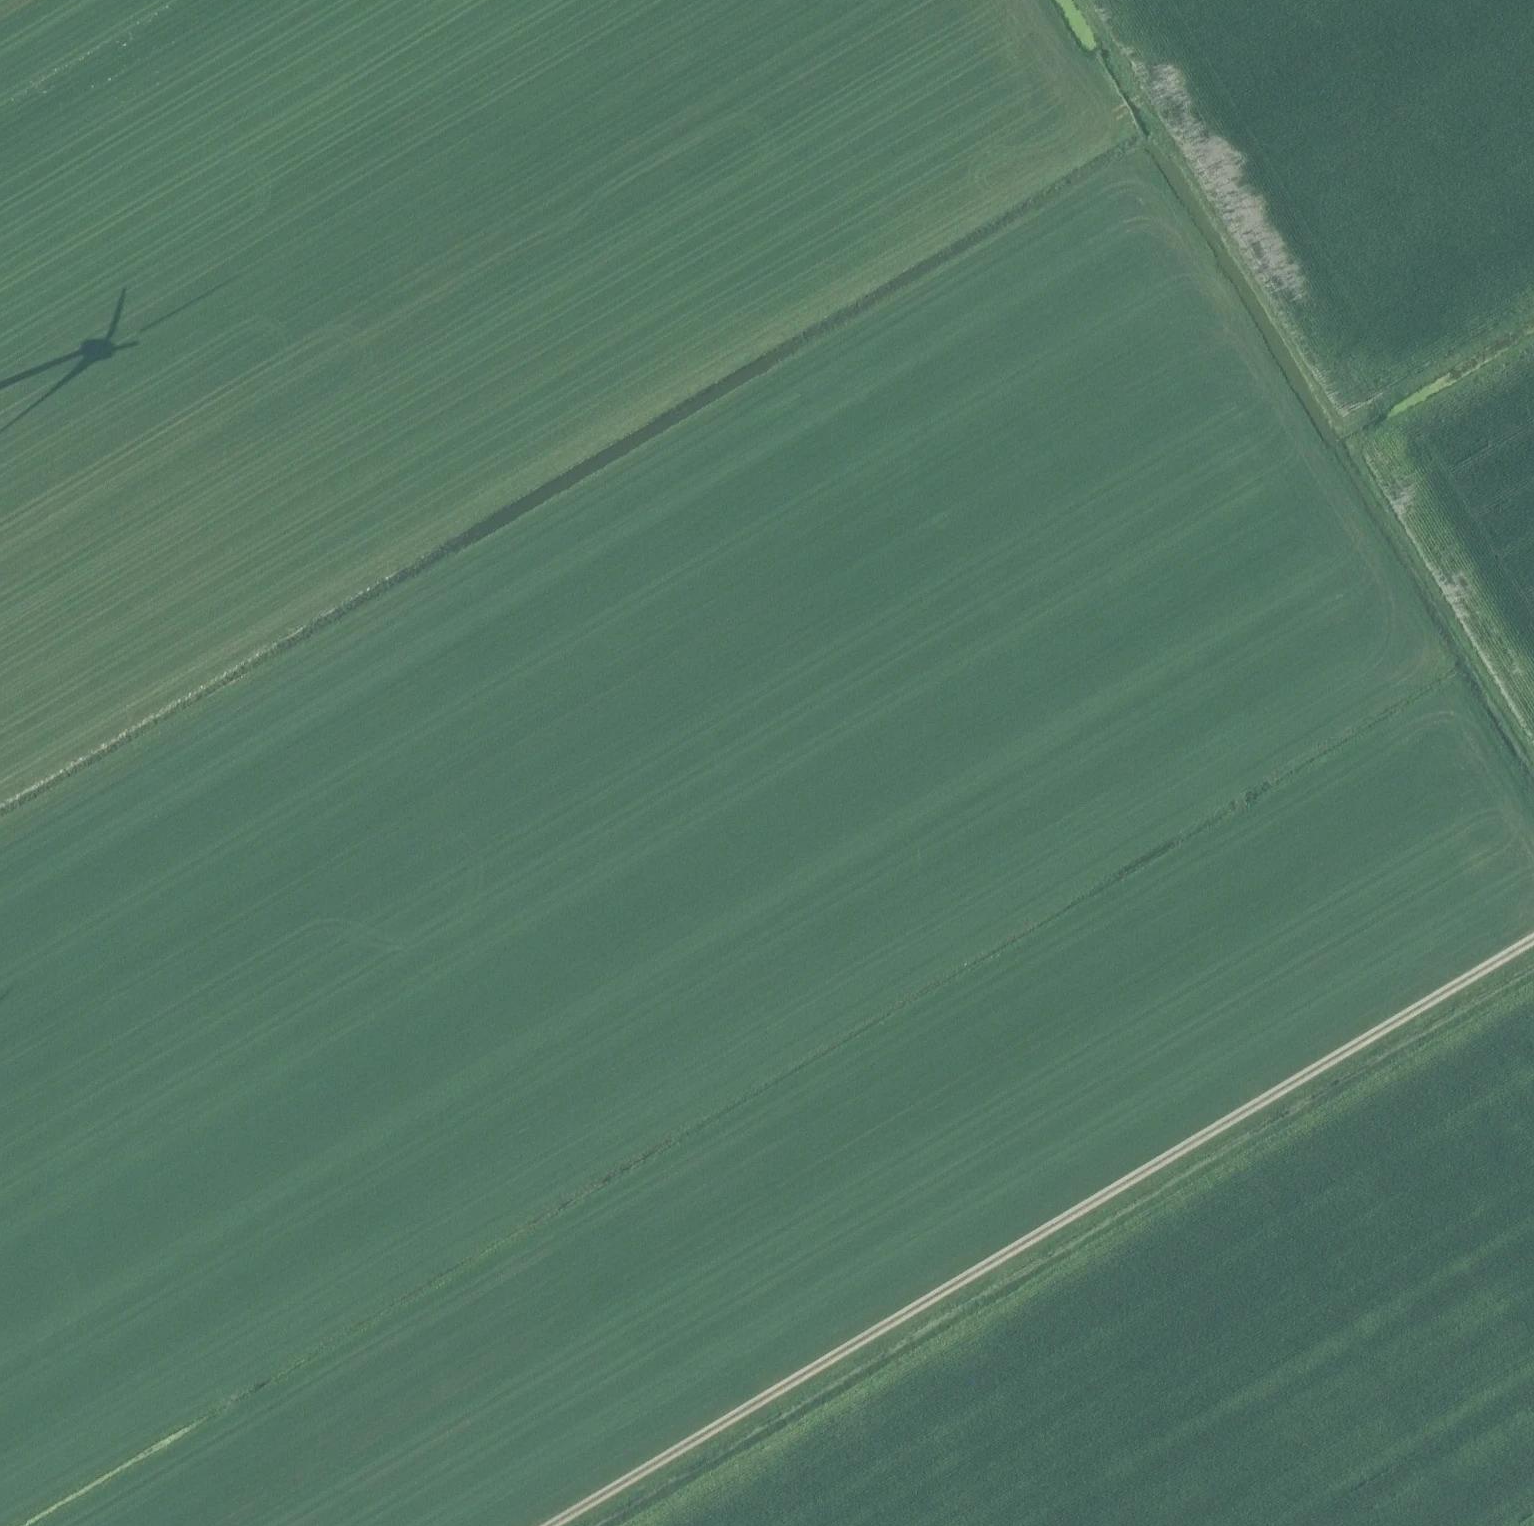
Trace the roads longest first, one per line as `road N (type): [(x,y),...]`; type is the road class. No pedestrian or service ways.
road 1 (track): [(553,1525),(1533,941)]

